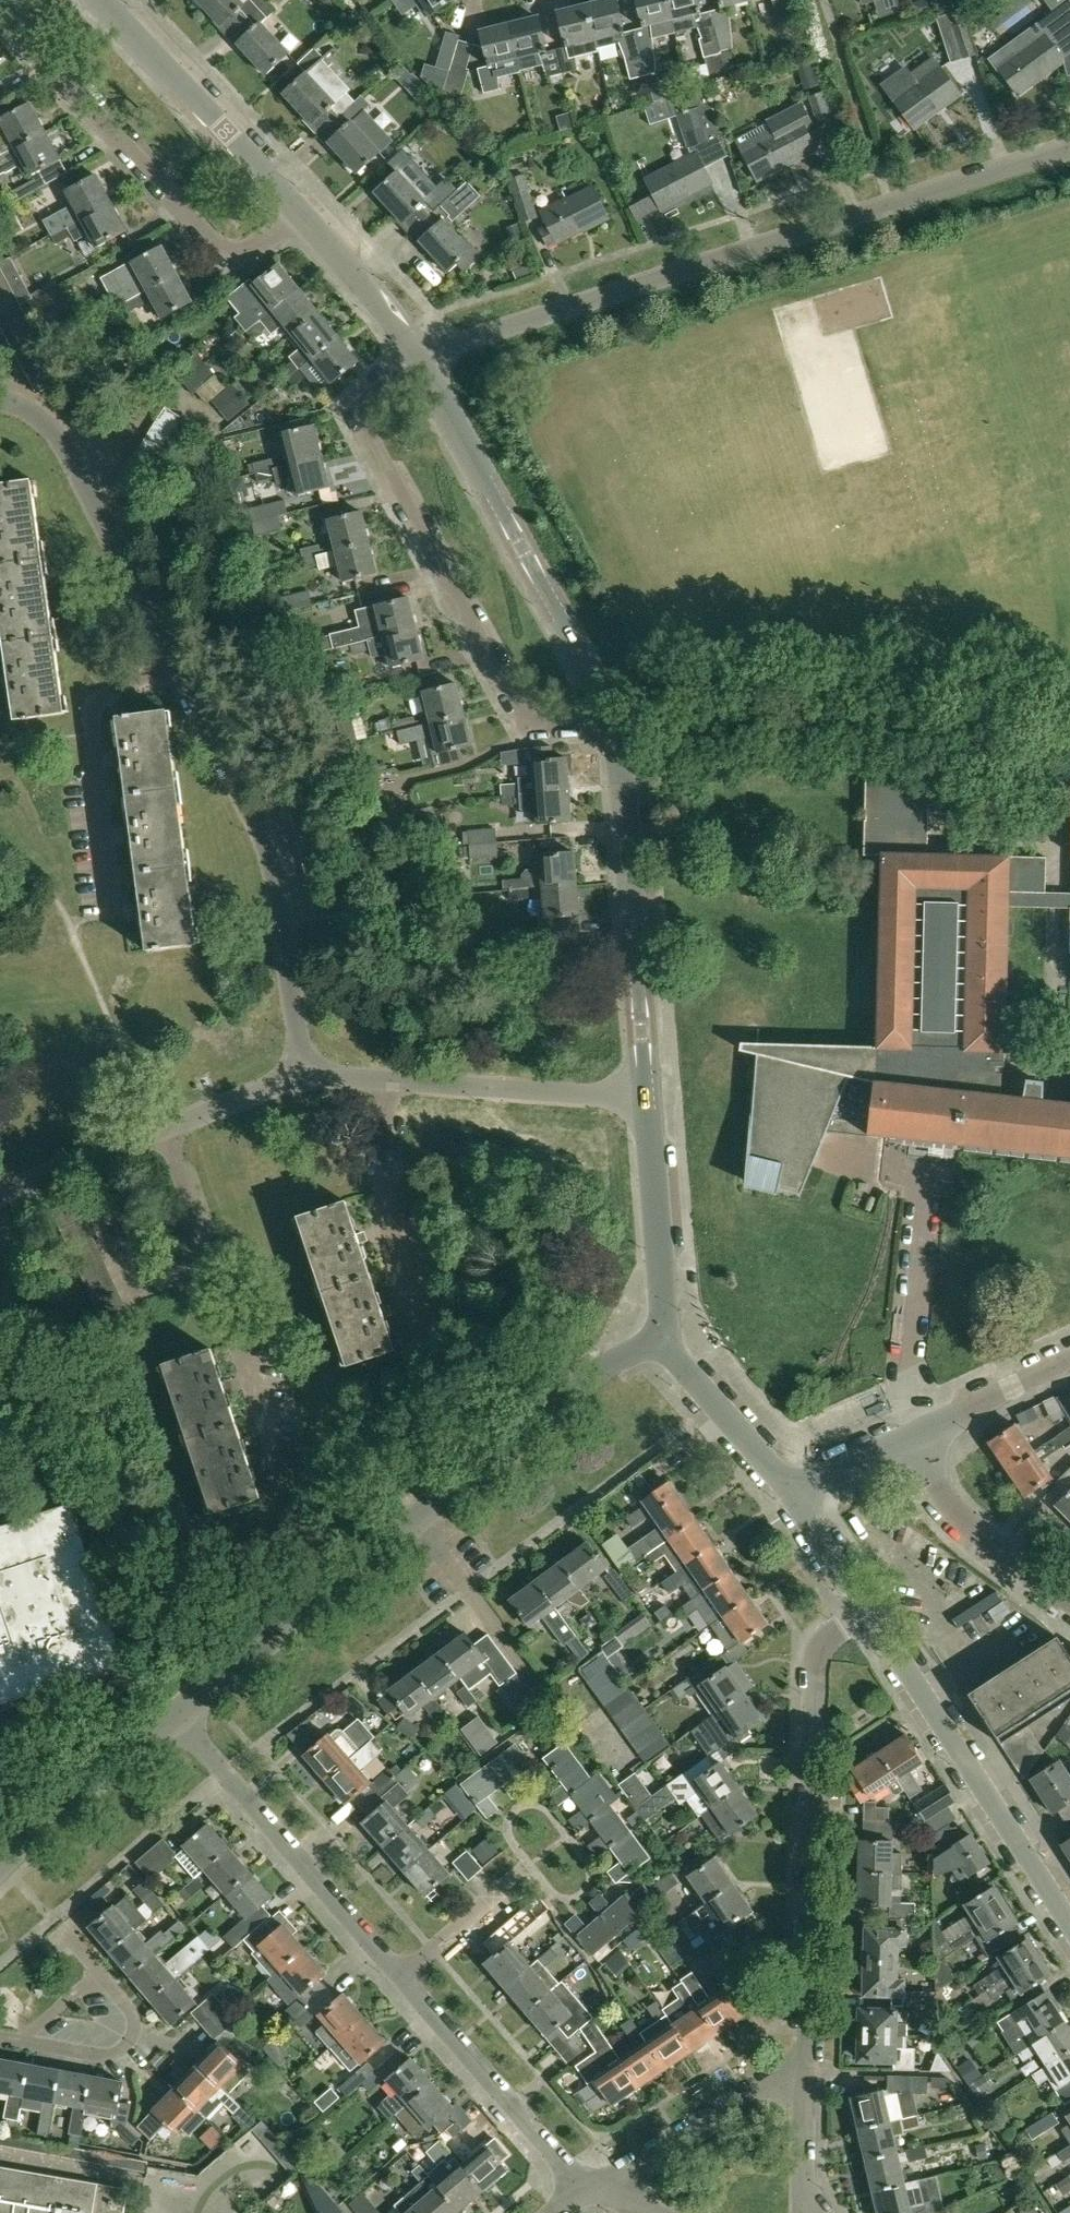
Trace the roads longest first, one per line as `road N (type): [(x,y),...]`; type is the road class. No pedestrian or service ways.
road 1 (unclassified): [(305,1071),(288,916),(255,821),(59,439),(30,408),(0,396)]
road 2 (unclassified): [(419,357),(1069,146)]
road 3 (tertiary): [(176,1721),(656,1322)]
road 4 (residential): [(616,731),(531,726),(367,436),(363,398),(419,357)]
road 5 (residential): [(808,2085),(815,1672),(824,1648),(870,1616)]
road 6 (tertiary): [(616,731),(419,357)]
road 7 (residential): [(299,213),(247,252),(213,245),(29,44),(21,18),(29,0)]
road 8 (unclassified): [(1069,1927),(870,1616)]
road 9 (tertiary): [(650,1093),(616,731)]
road 10 (residential): [(399,1979),(176,1721)]
road 11 (unclassified): [(0,1187),(305,1071)]
road 12 (tertiary): [(299,213),(103,0)]
road 13 (unclassified): [(0,2037),(122,2057),(138,2032),(136,2017),(59,1930)]
road 14 (residential): [(587,2191),(399,1979)]
road 15 (residential): [(650,1093),(391,1075)]
road 16 (residential): [(587,2191),(751,2091),(808,2085)]
road 17 (tertiary): [(656,1322),(667,1287),(650,1093)]
road 18 (tertiary): [(0,1870),(176,1721)]
road 19 (residential): [(1069,1606),(949,1504),(916,1442)]
road 20 (unclassified): [(794,1496),(690,1377),(656,1322)]
road 21 (tertiary): [(419,357),(299,213)]
road 22 (unclassified): [(916,1442),(1069,1369)]
road 23 (residential): [(399,1979),(522,1872)]
road 24 (unclassified): [(870,1616),(794,1496)]
road 25 (unclassified): [(794,1496),(916,1442)]
road 26 (residential): [(820,2212),(808,2085)]

